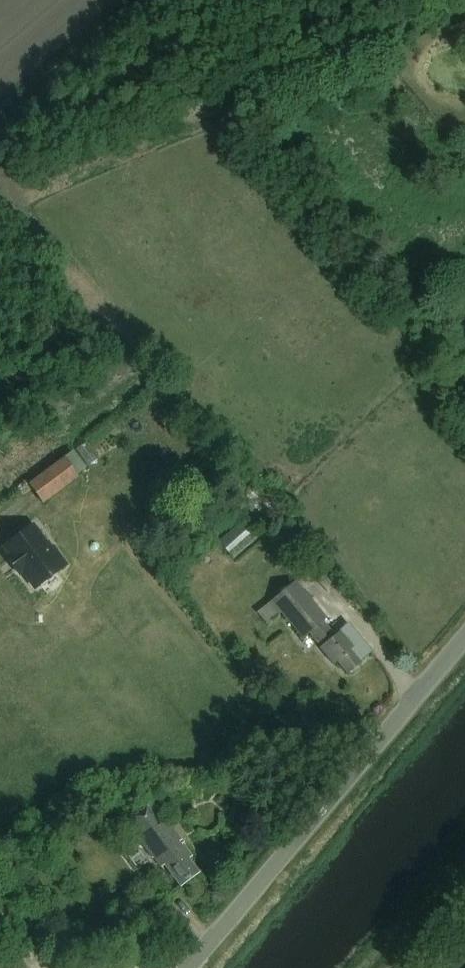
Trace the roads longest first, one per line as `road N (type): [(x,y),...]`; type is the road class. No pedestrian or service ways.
road 1 (unclassified): [(189,967),(464,640)]

